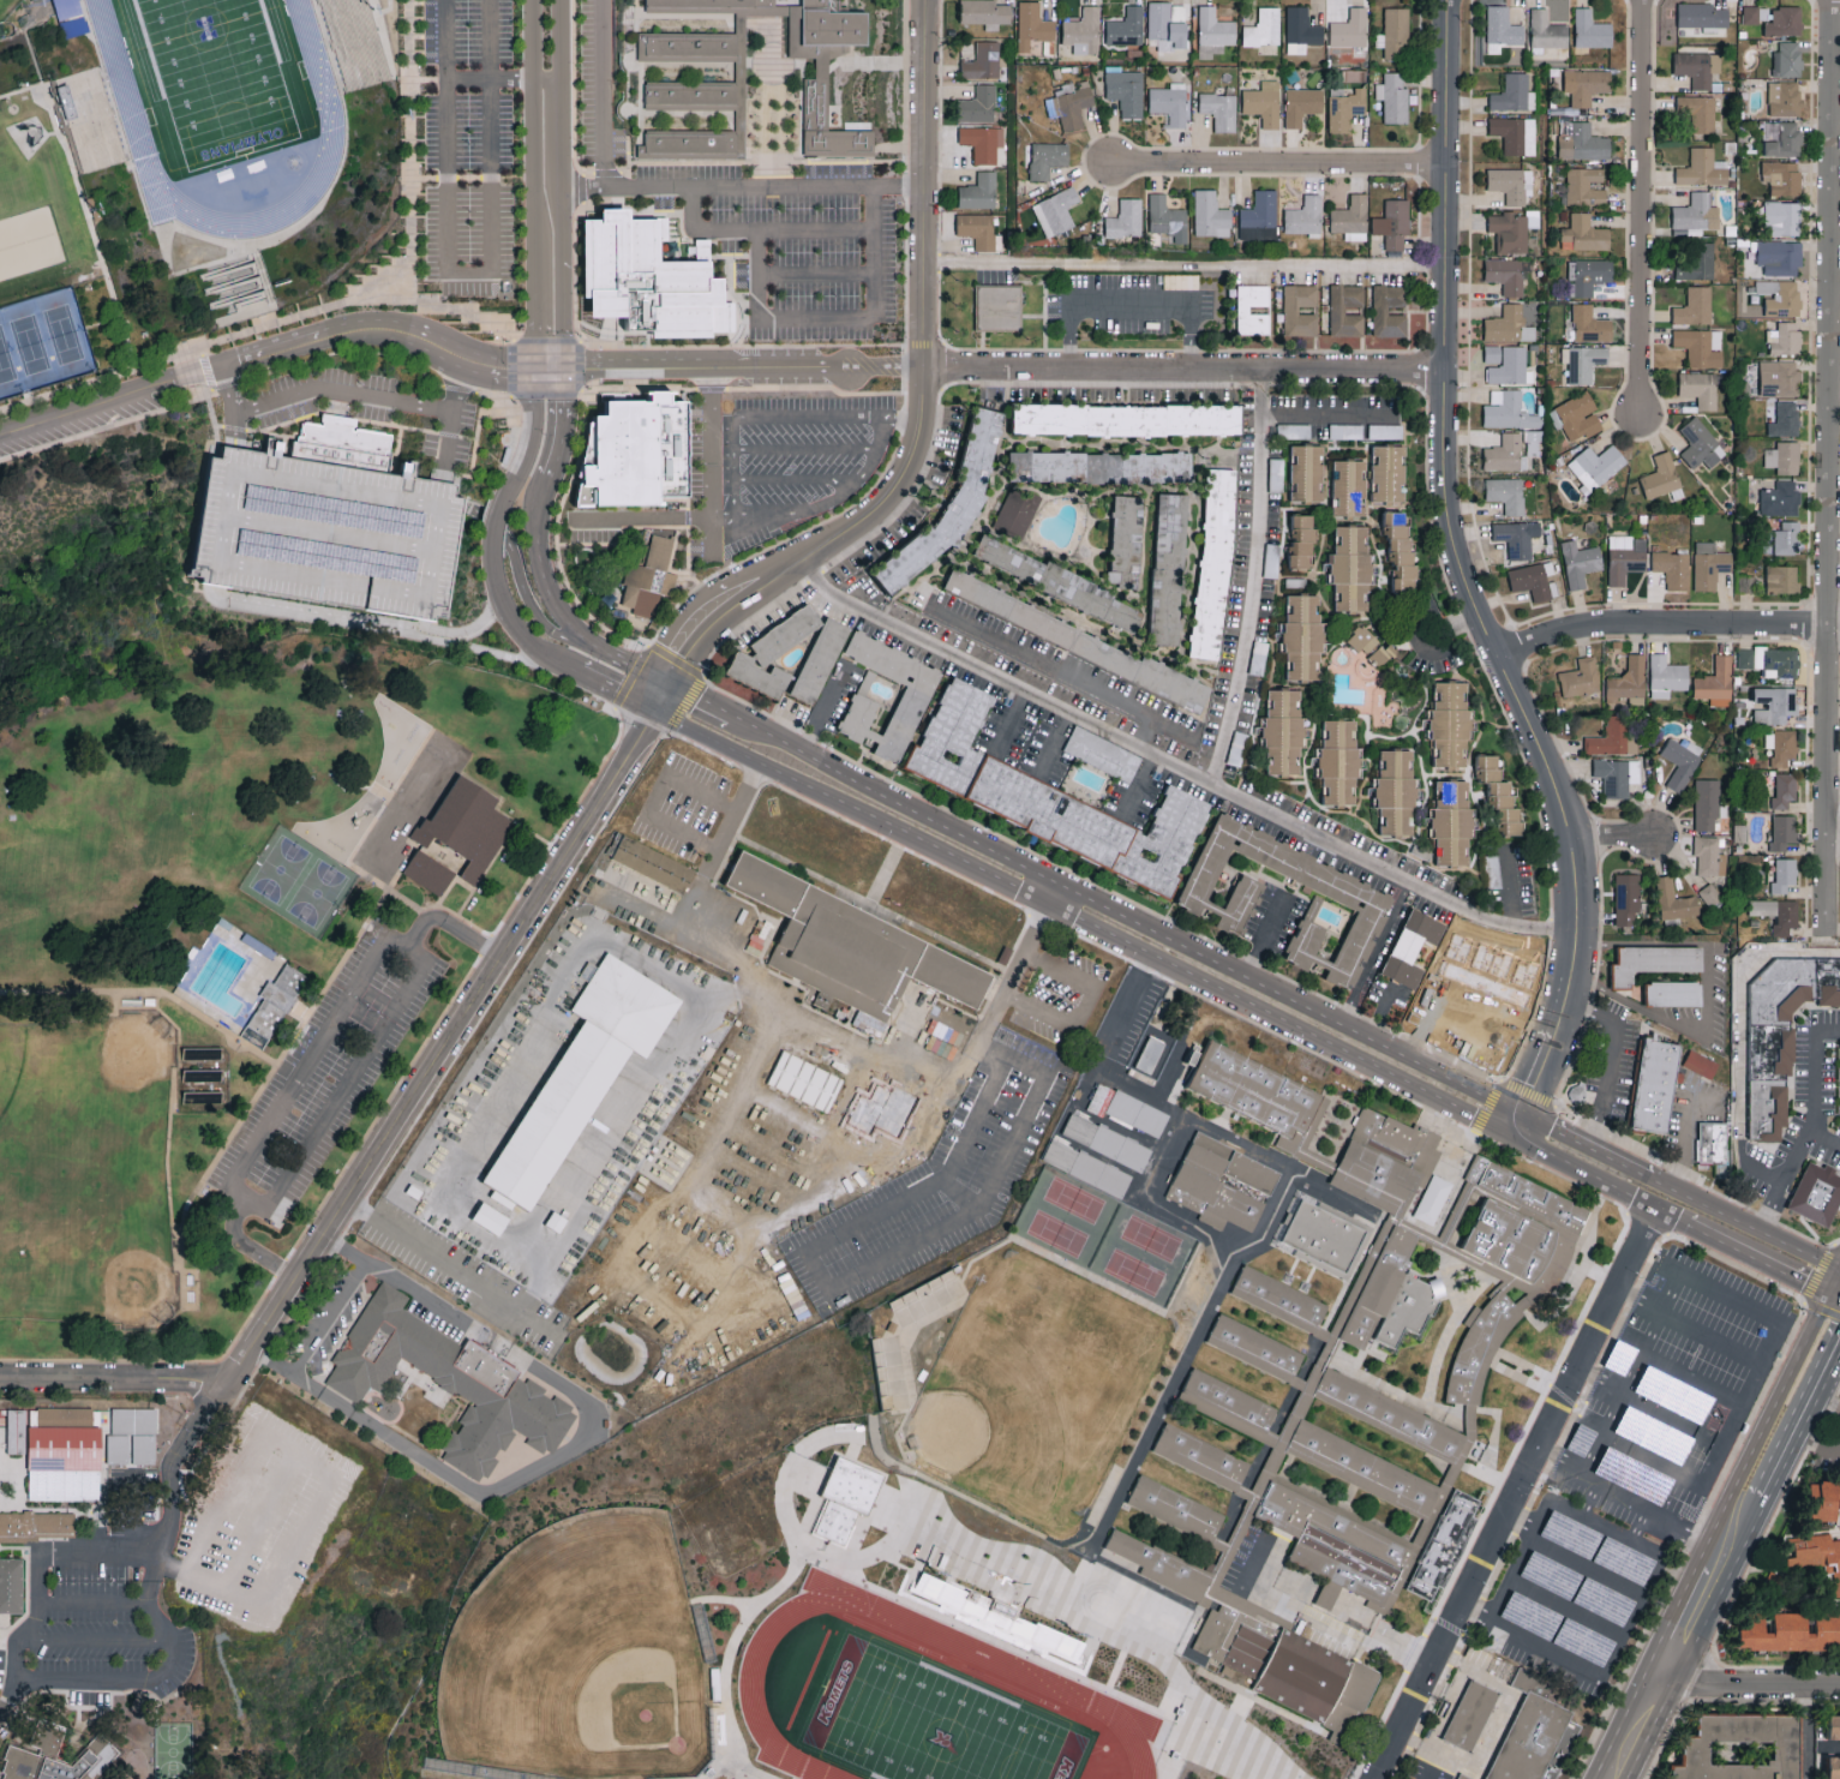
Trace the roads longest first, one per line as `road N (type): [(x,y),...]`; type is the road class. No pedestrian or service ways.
road 1 (tertiary): [(1524,1109),(1562,1012),(1576,886),(1550,774),(1457,559),(1445,466),(1446,0)]
road 2 (secondary): [(648,708),(1514,1133)]
road 3 (residential): [(1827,929),(1830,0)]
road 4 (secondary): [(1524,1109),(729,717)]
road 5 (tertiary): [(216,1410),(503,957),(648,708)]
road 6 (residential): [(1377,1778),(1656,1206)]
road 7 (tertiary): [(0,435),(154,384),(377,328),(477,363),(549,369)]
road 8 (residential): [(923,366),(1444,369)]
road 9 (tertiary): [(666,681),(707,617),(893,490),(909,462),(923,366)]
road 10 (residential): [(1637,417),(1641,0)]
road 11 (tertiary): [(549,369),(545,0)]
road 12 (tertiary): [(923,366),(924,0)]
road 13 (residential): [(1496,653),(1599,619),(1839,621)]
road 14 (residential): [(1107,160),(1445,160)]
road 15 (residential): [(549,369),(840,369)]
road 16 (secondary): [(1830,1292),(1734,1480),(1740,1509)]
road 17 (tertiary): [(597,647),(540,619),(495,522),(472,507),(440,501)]
road 18 (secondary): [(1839,1268),(1649,1176)]
road 19 (tertiary): [(666,681),(597,647),(568,622),(547,591),(538,537)]
road 20 (secondary): [(1514,1133),(1677,1217)]
road 21 (residential): [(1664,1687),(1839,1687)]
road 22 (secondary): [(1677,1217),(1830,1292)]
road 23 (tertiary): [(493,541),(498,585),(517,625),(543,653),(581,673)]
road 24 (tertiary): [(535,508),(559,432),(561,401),(549,369)]
road 25 (residential): [(1480,615),(1449,627),(1445,649),(1418,646),(1424,621),(1434,617),(1449,627)]
road 26 (tertiary): [(549,369),(531,445),(507,496)]
road 27 (secondary): [(1664,1687),(1719,1571)]

